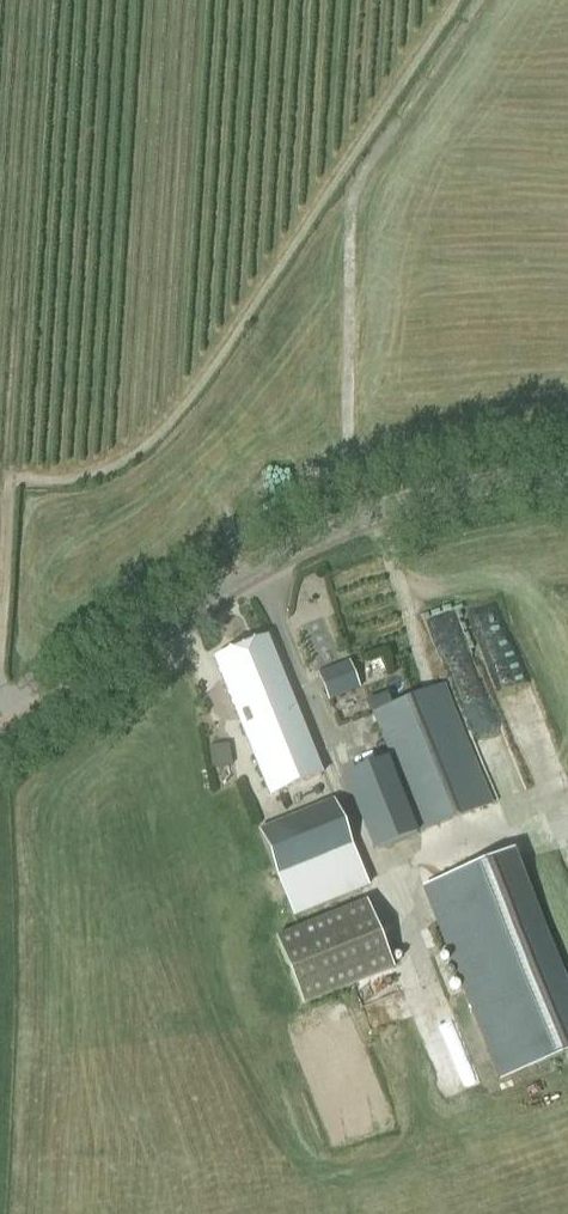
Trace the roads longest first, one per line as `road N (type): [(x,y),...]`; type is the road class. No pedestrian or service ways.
road 1 (secondary): [(567,476),(446,493),(290,550),(212,593),(0,743)]
road 2 (track): [(476,0),(353,184),(350,463),(368,516)]

